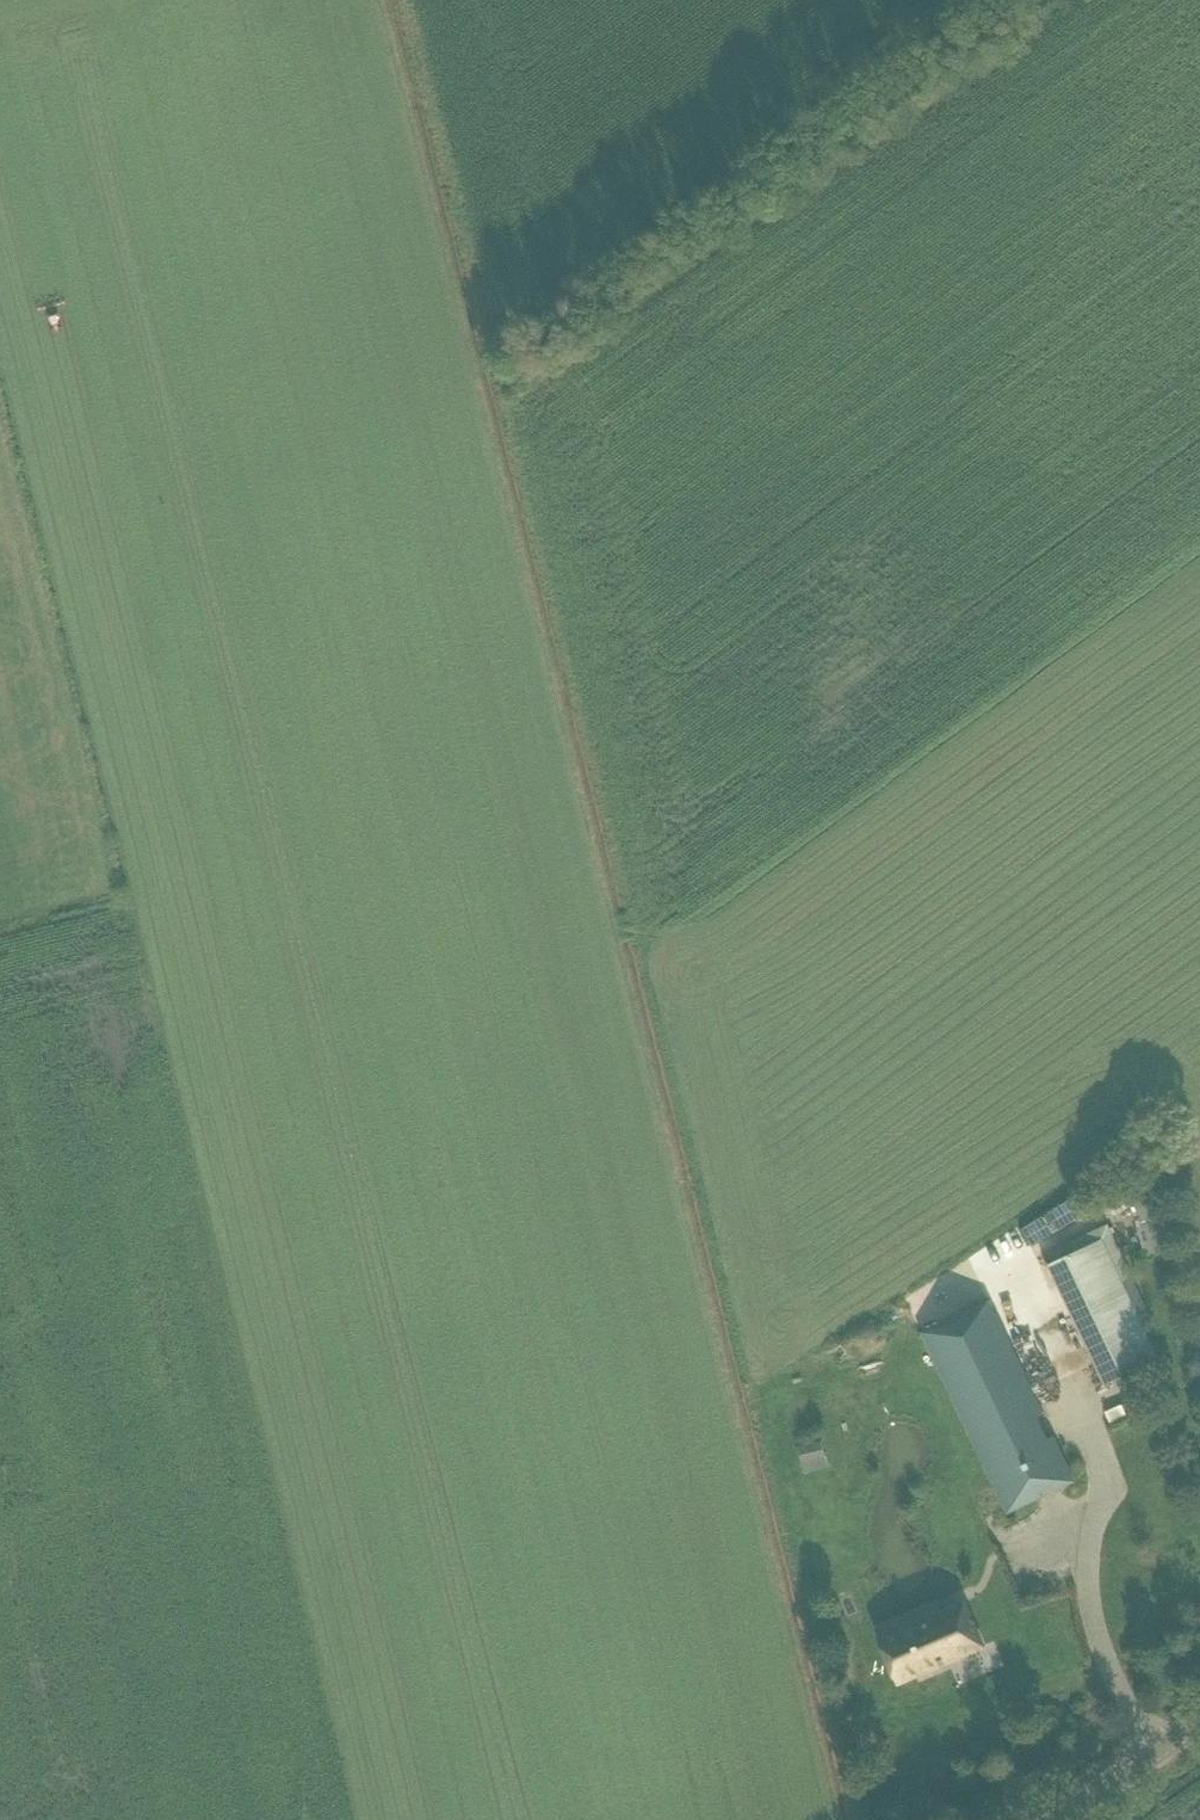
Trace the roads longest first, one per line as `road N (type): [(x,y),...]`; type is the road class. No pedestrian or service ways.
road 1 (tertiary): [(1058,1819),(1199,1723)]

